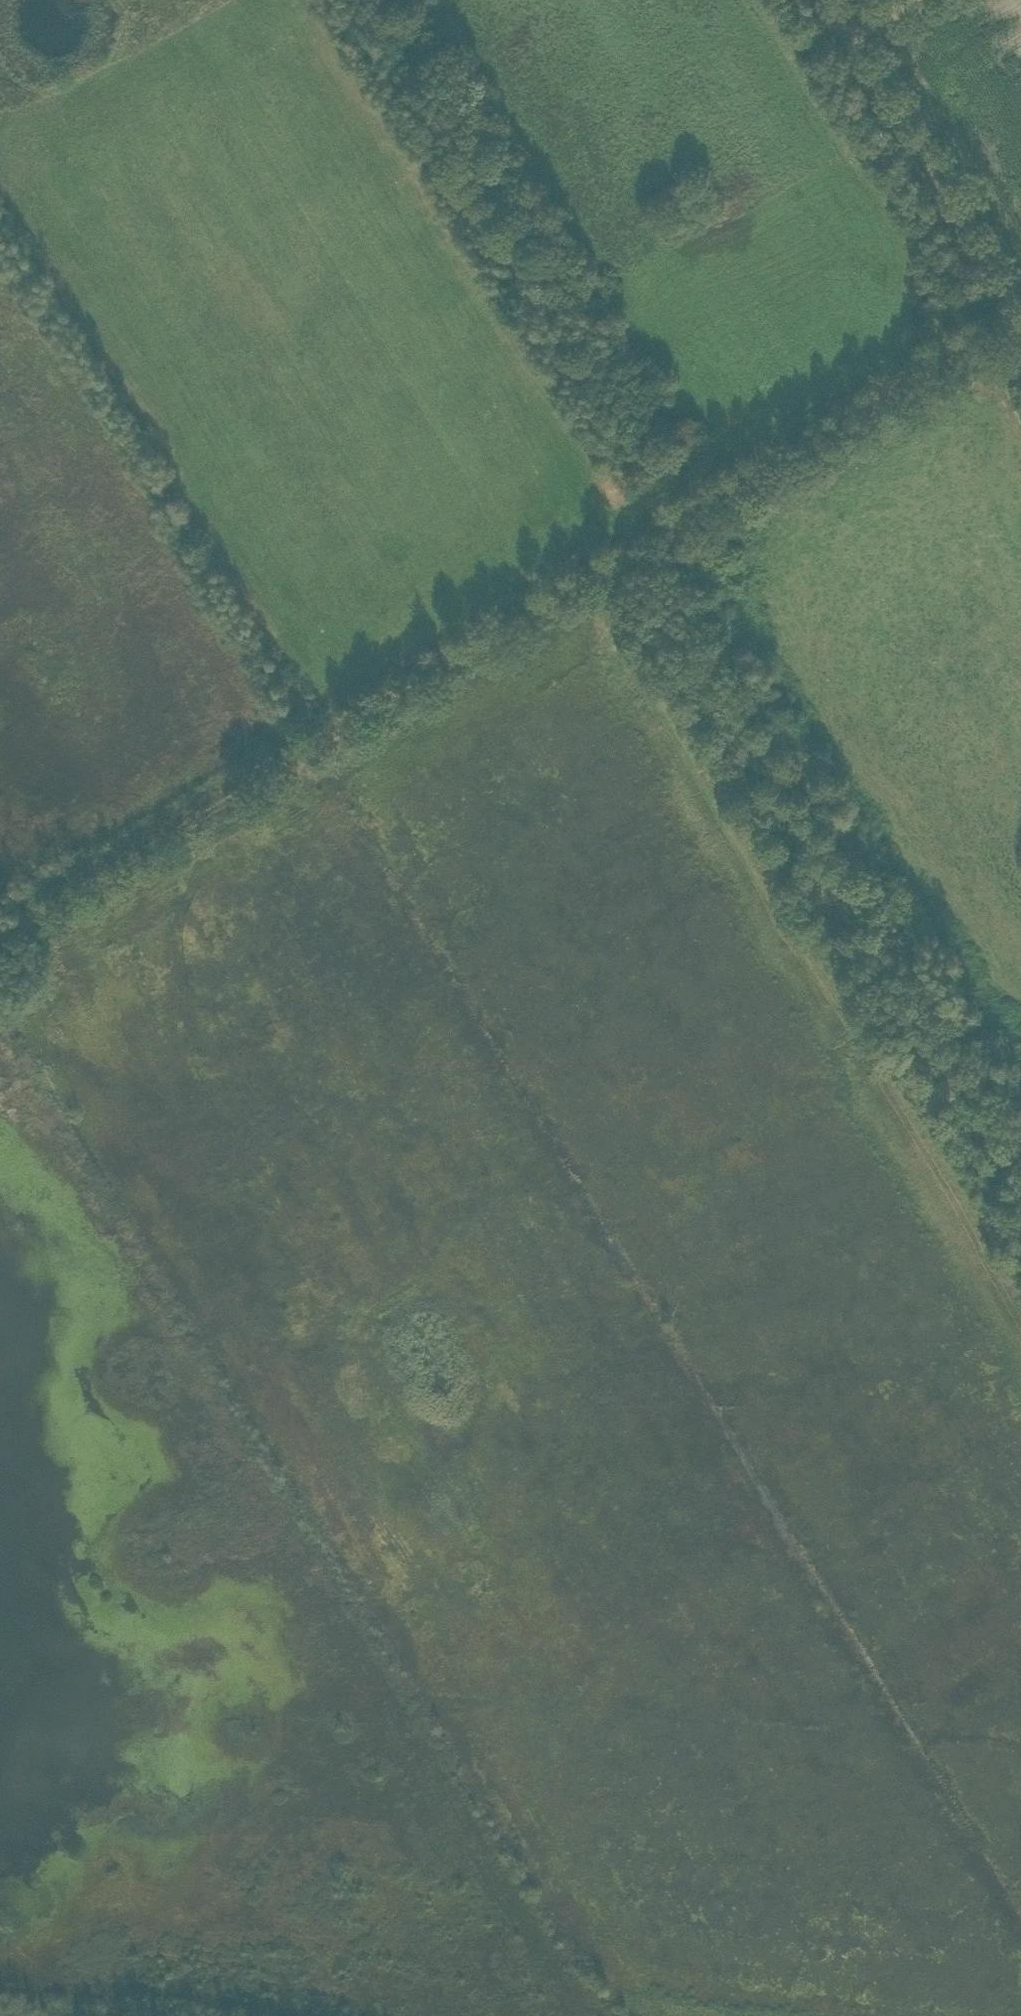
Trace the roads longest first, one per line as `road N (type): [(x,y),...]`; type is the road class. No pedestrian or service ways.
road 1 (track): [(625,578),(1017,321),(846,42)]

